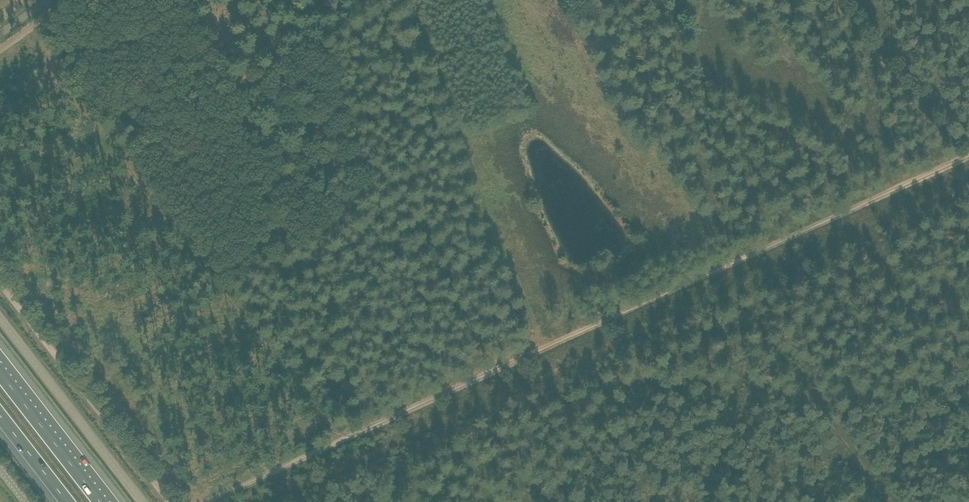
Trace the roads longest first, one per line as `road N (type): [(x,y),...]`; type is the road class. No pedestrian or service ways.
road 1 (track): [(730,293),(263,501)]
road 2 (track): [(730,293),(891,501)]
road 3 (track): [(968,182),(730,293)]
road 4 (unclassified): [(140,501),(0,320)]
road 5 (motorway): [(100,501),(0,373)]

